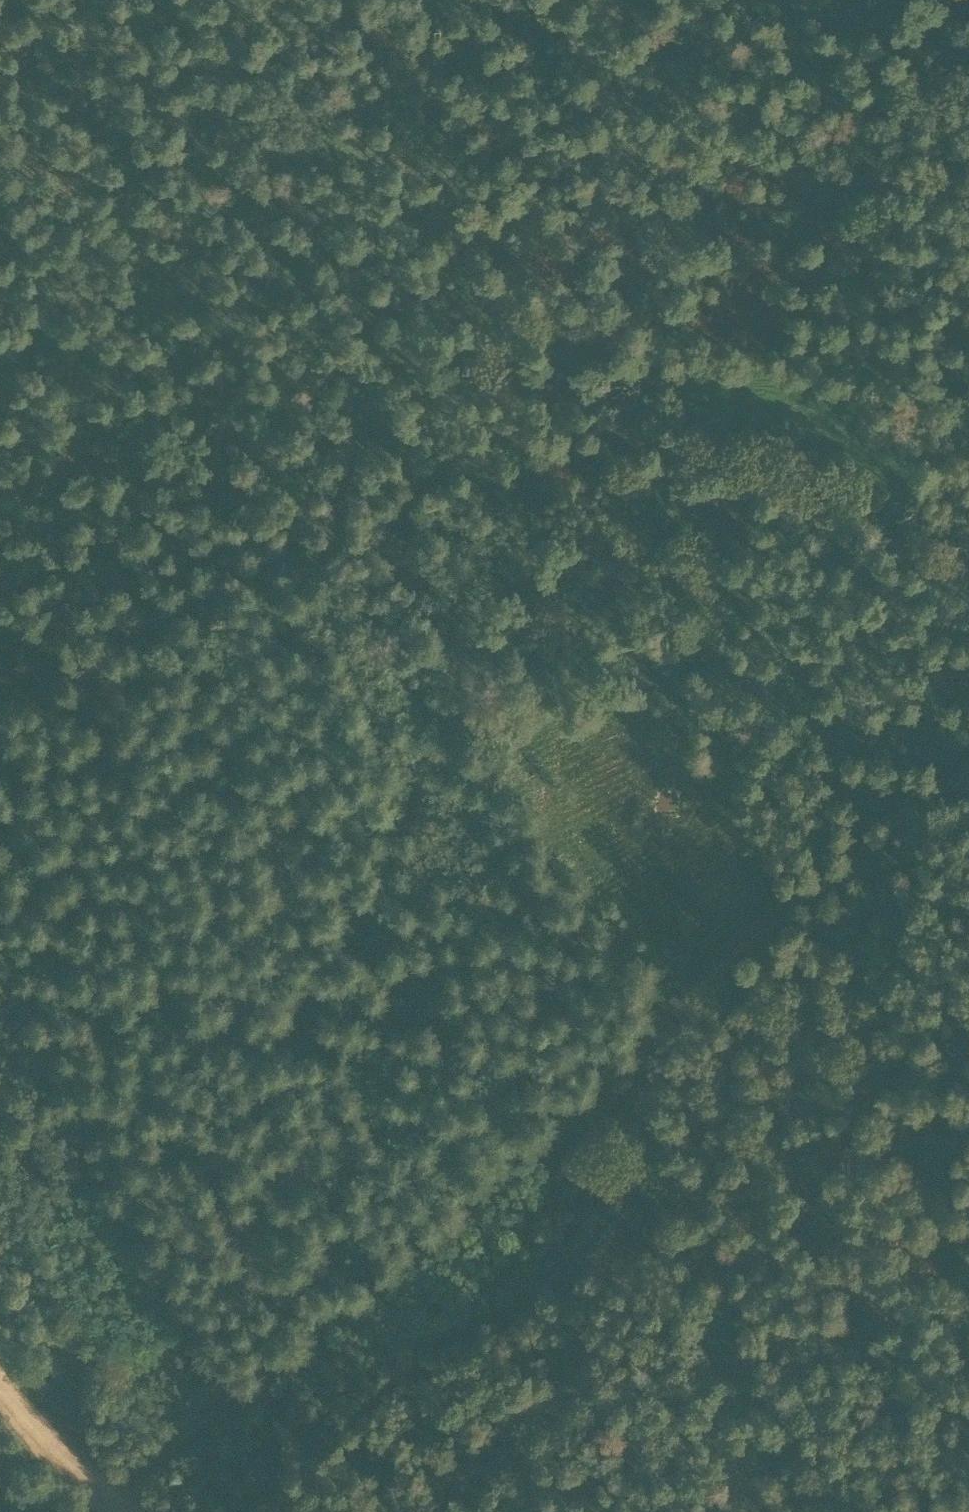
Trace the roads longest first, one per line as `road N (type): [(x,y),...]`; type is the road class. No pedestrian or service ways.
road 1 (track): [(968,732),(112,1479)]
road 2 (track): [(184,0),(525,322),(822,672),(924,770)]
road 3 (track): [(0,1376),(47,1443),(112,1479)]

